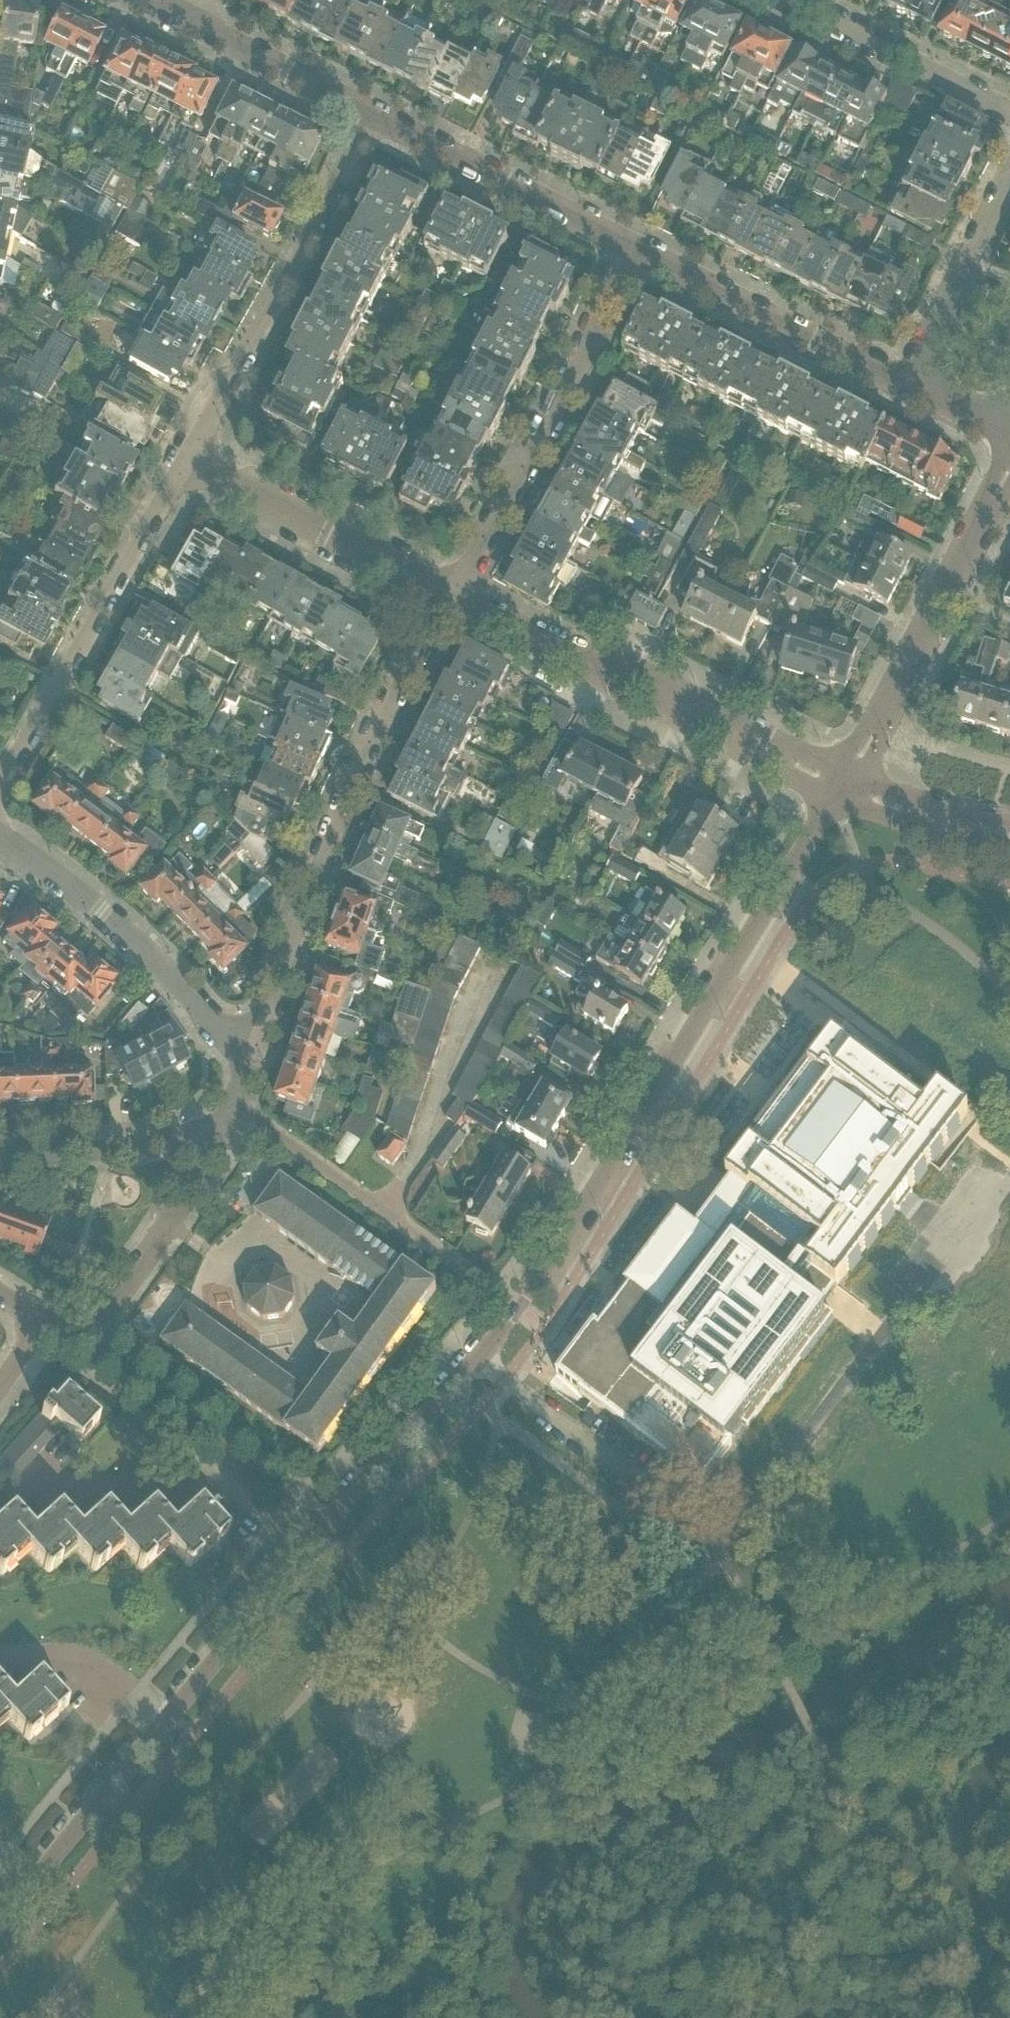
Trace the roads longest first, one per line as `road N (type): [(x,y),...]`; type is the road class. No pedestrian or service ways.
road 1 (residential): [(519,1308),(837,802)]
road 2 (residential): [(245,1057),(273,1009),(324,843),(445,597)]
road 3 (residential): [(445,597),(562,404),(631,242)]
road 4 (residential): [(191,453),(370,112)]
road 5 (residential): [(0,787),(191,453)]
road 6 (residential): [(762,746),(445,597)]
road 7 (residential): [(519,1308),(235,1104)]
road 8 (residential): [(245,1057),(104,910),(0,837)]
road 9 (residential): [(907,384),(631,242)]
road 10 (residential): [(317,1533),(519,1308)]
road 11 (residential): [(877,722),(1009,456)]
road 12 (residential): [(445,597),(191,453)]
road 13 (residential): [(631,242),(370,112)]
road 14 (residential): [(87,1342),(173,1220),(222,1127)]
road 15 (residential): [(1009,112),(797,0)]
road 16 (residential): [(170,1716),(317,1533)]
road 17 (residential): [(0,1156),(120,1148),(222,1127)]
road 18 (residential): [(28,1888),(170,1716)]
road 19 (residential): [(370,112),(190,22)]
road 20 (residential): [(45,1494),(204,1489),(230,1460)]
road 21 (residential): [(170,1716),(91,1658),(0,1653)]
road 22 (residential): [(230,1460),(87,1342)]

